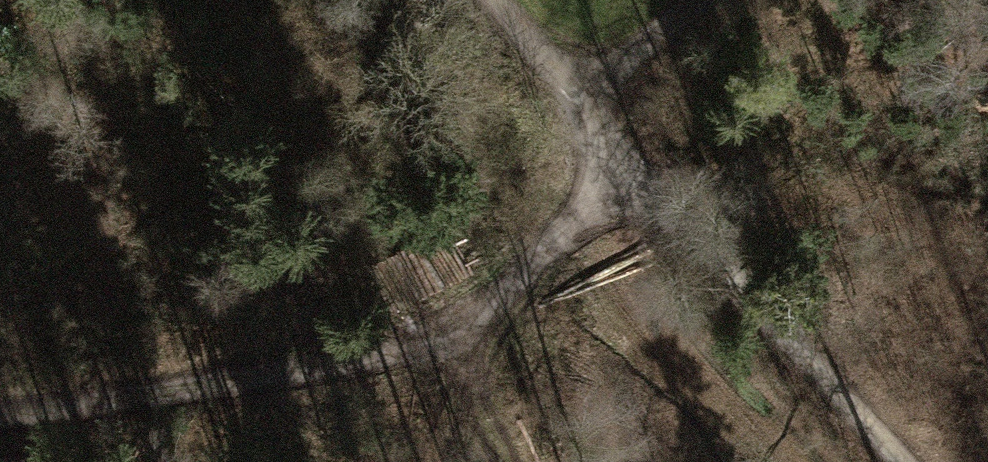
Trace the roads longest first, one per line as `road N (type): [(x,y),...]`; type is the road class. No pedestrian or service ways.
road 1 (track): [(900,461),(585,109)]
road 2 (track): [(0,412),(452,340)]
road 3 (track): [(629,166),(452,340)]
road 4 (track): [(702,0),(585,109)]
road 5 (track): [(585,109),(496,0)]
road 6 (track): [(452,340),(517,461)]
road 7 (track): [(452,340),(416,461)]

